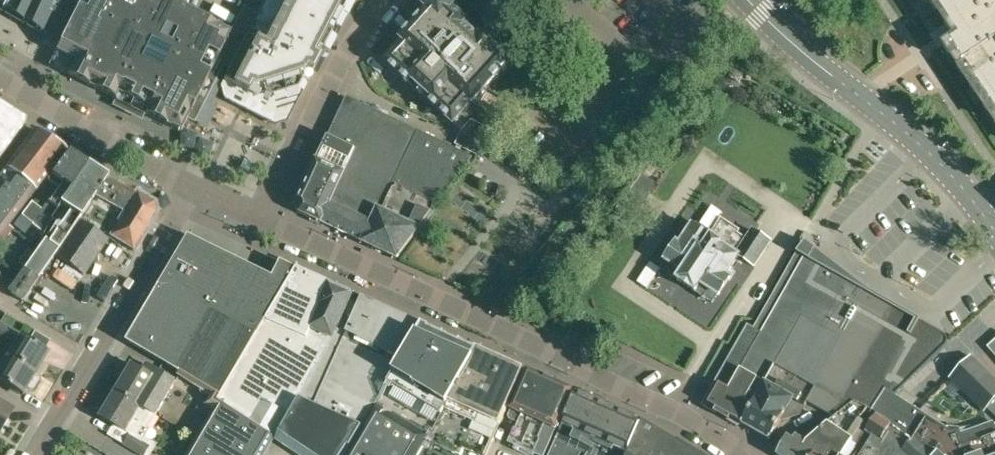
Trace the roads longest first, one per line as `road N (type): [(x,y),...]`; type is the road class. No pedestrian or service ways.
road 1 (residential): [(260,217),(497,320),(704,427),(743,454)]
road 2 (tertiary): [(994,224),(935,154),(752,0)]
road 3 (residential): [(260,217),(335,70),(386,0)]
road 4 (residential): [(159,247),(37,454)]
road 5 (residential): [(24,92),(192,186)]

